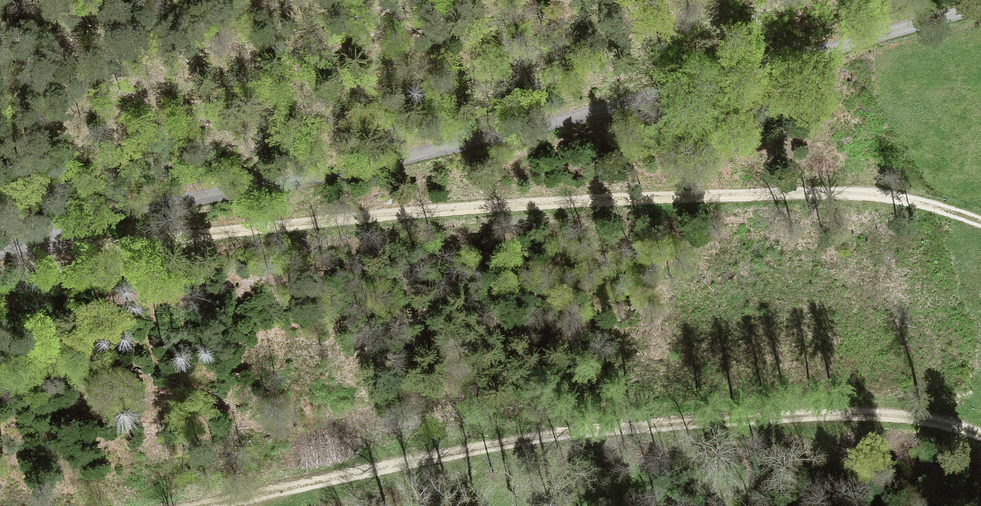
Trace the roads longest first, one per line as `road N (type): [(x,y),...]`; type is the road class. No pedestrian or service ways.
road 1 (unclassified): [(980,5),(612,110),(185,200),(0,253)]
road 2 (track): [(23,251),(429,209),(842,191),(980,221)]
road 3 (track): [(980,437),(842,412),(585,433),(212,505)]

